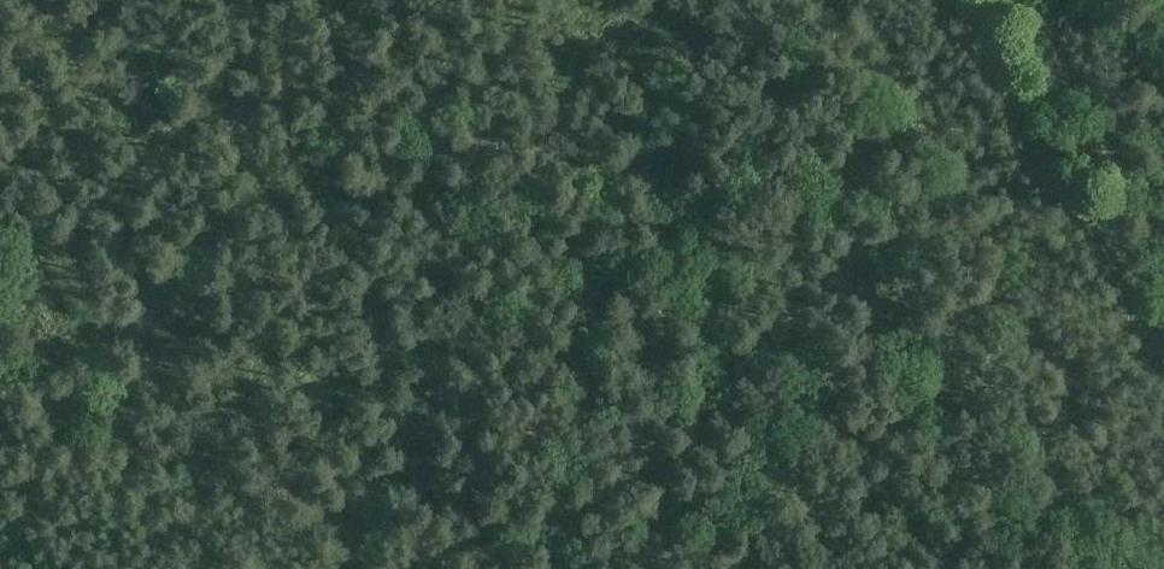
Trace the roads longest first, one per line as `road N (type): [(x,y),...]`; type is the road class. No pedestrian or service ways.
road 1 (track): [(941,0),(1163,380)]

